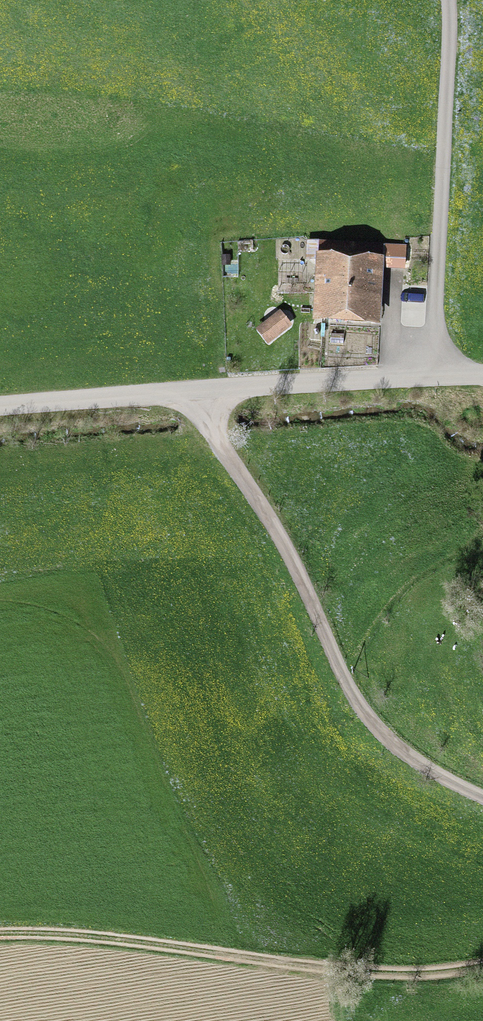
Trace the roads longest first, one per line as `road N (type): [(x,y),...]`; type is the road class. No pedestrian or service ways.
road 1 (track): [(482,798),(411,759),(368,718),(282,540),(183,392)]
road 2 (track): [(0,934),(122,940),(344,971),(411,975),(482,966)]
road 3 (unclassified): [(438,375),(0,406)]
road 4 (unclassified): [(438,375),(448,0)]

